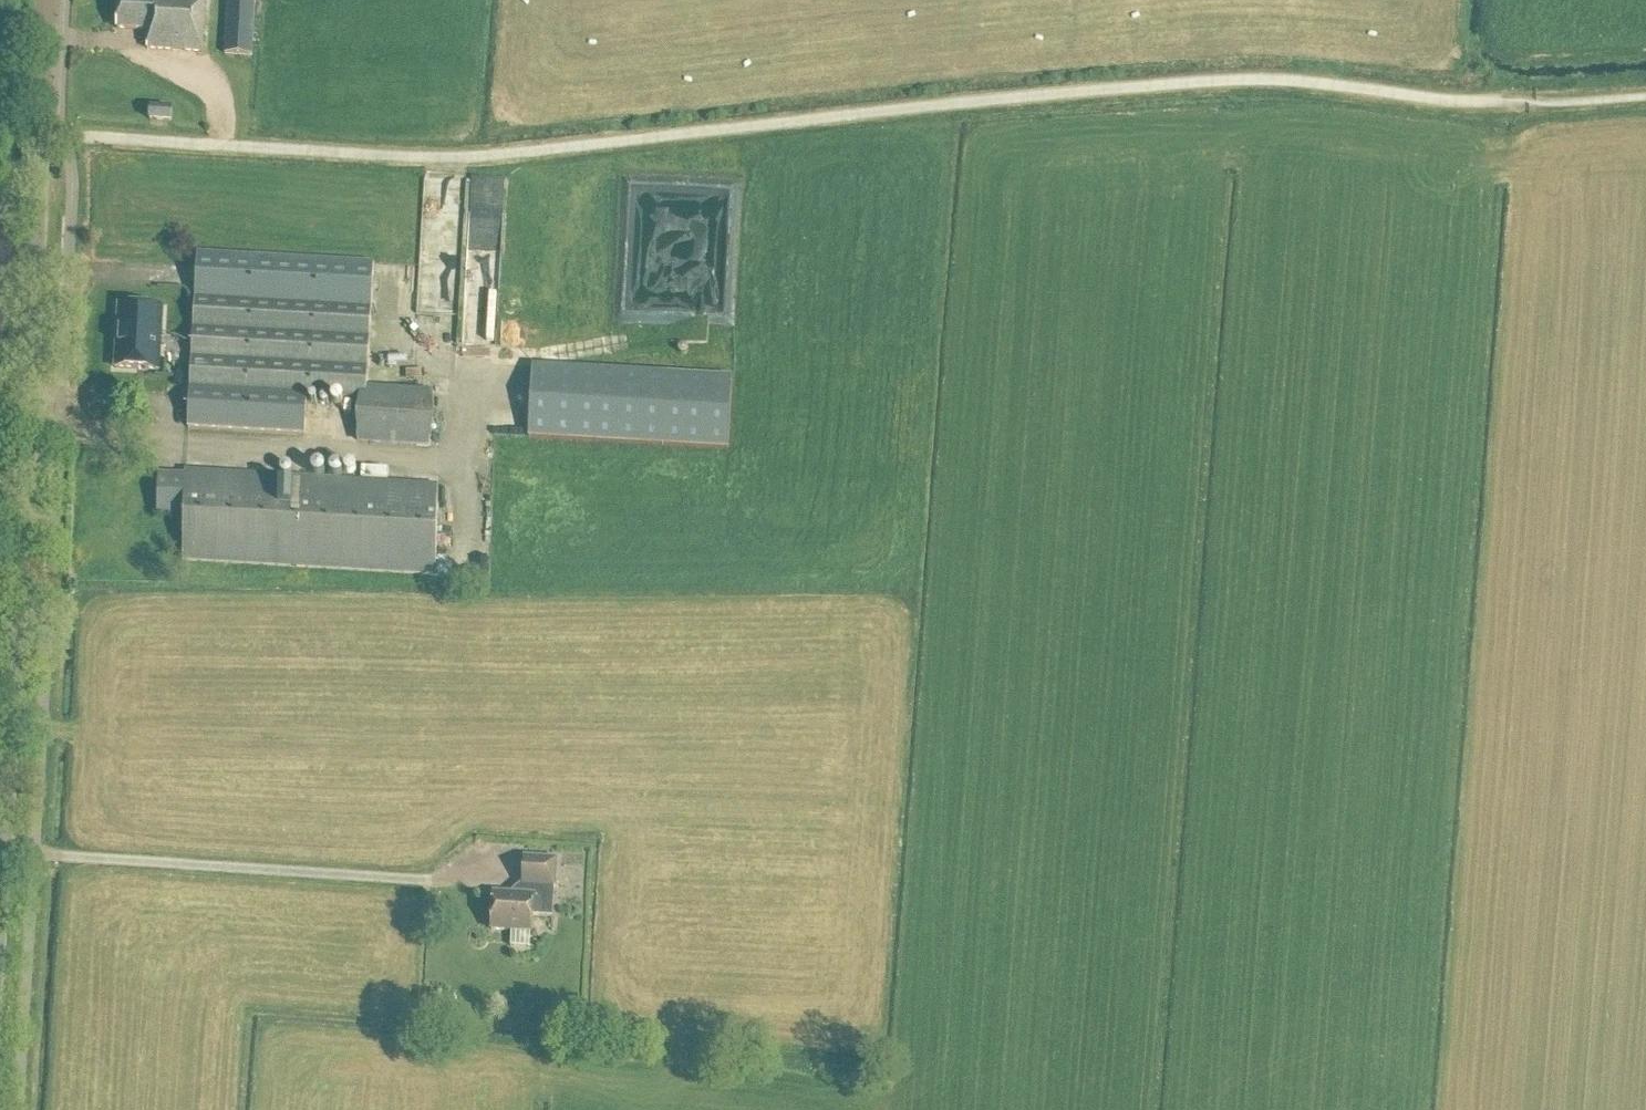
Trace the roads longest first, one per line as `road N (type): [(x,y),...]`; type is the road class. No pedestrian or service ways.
road 1 (tertiary): [(0,851),(46,0)]

